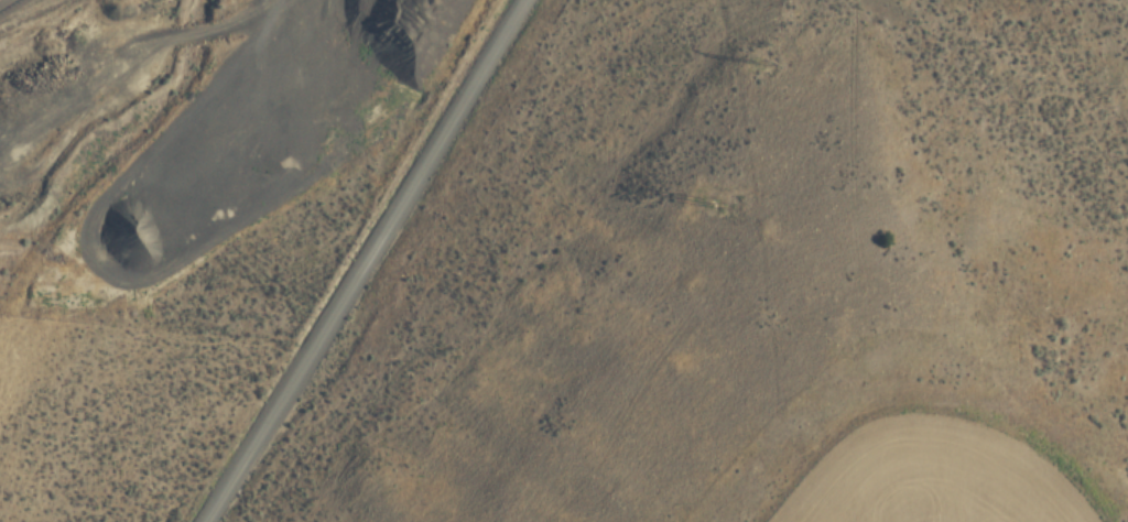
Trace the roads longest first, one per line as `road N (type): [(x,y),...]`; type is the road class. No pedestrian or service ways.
road 1 (residential): [(206,521),(524,0)]

